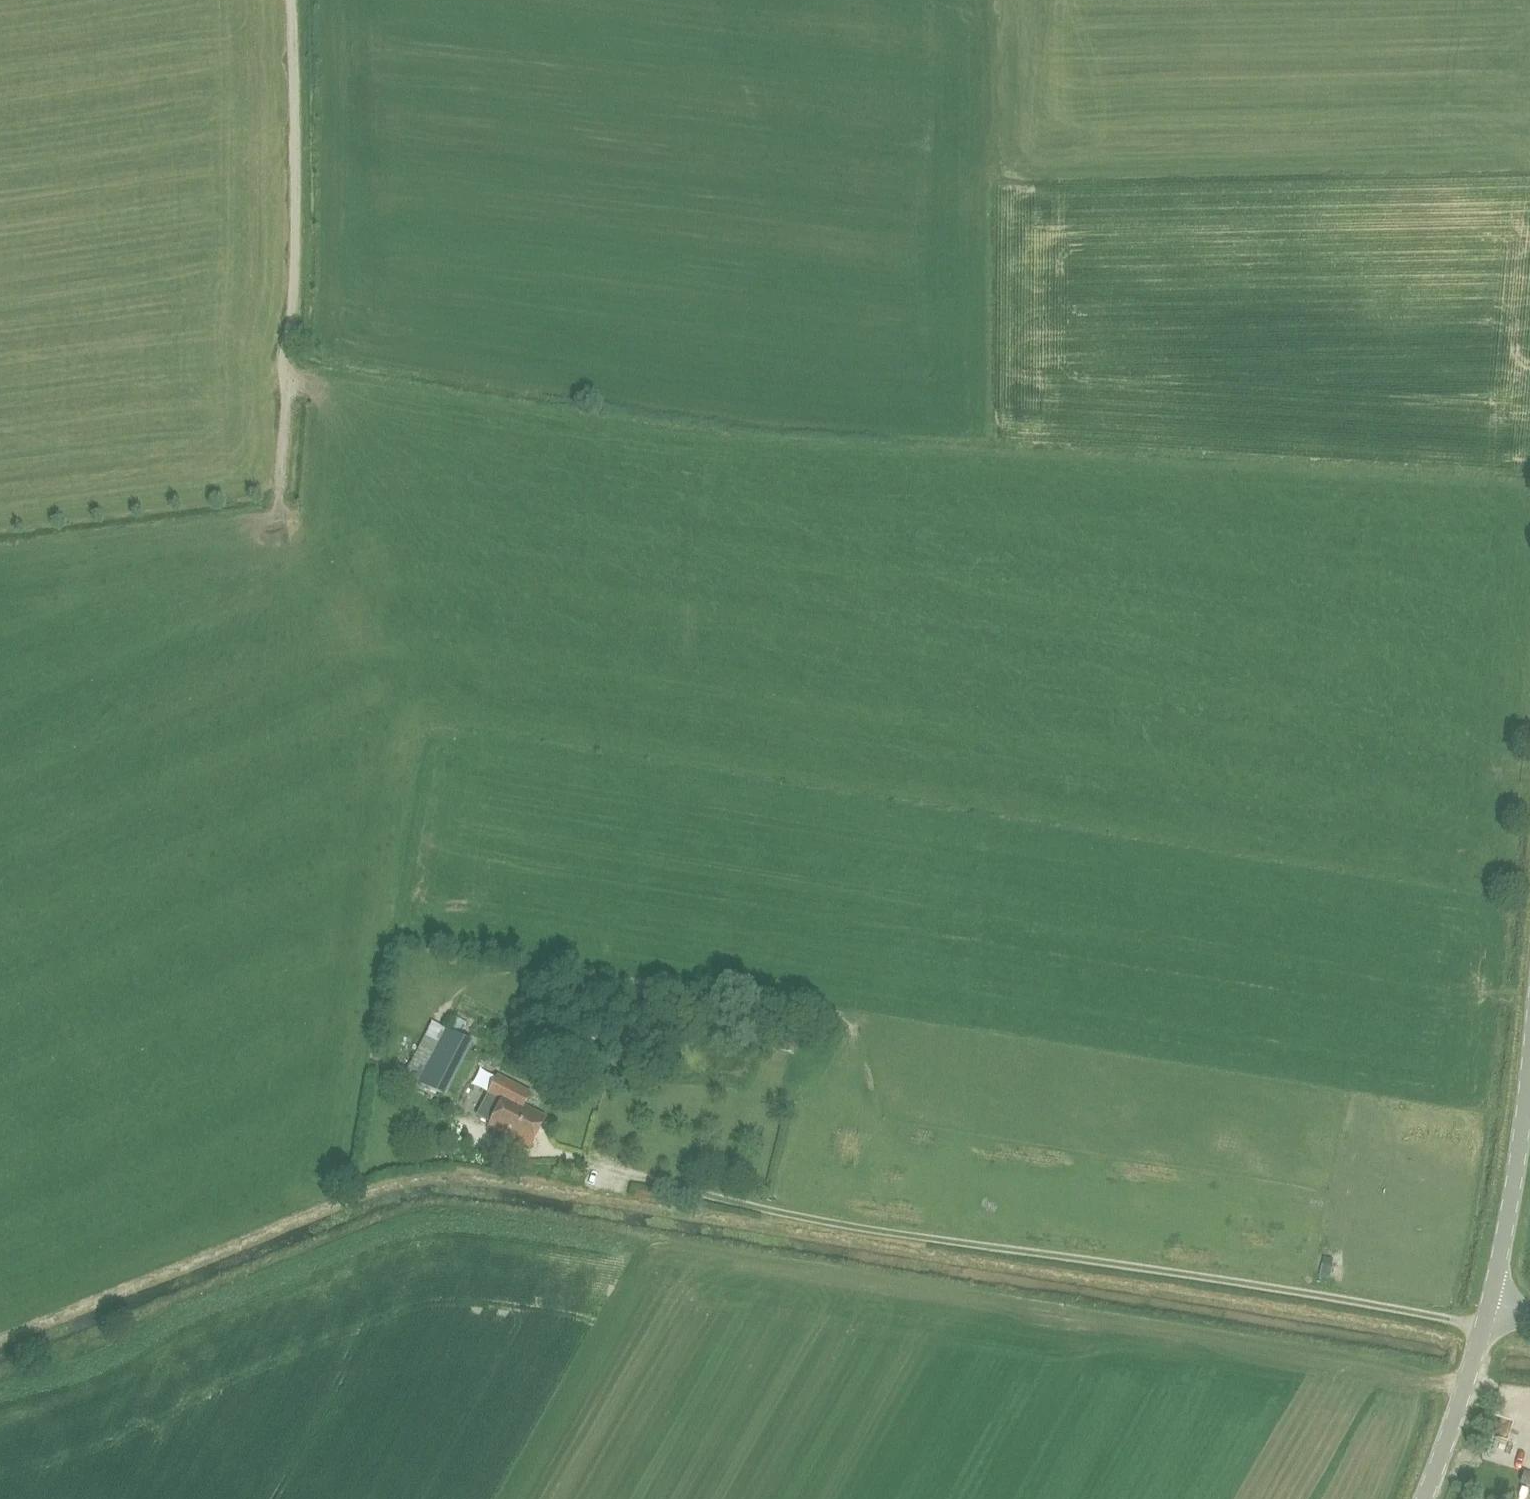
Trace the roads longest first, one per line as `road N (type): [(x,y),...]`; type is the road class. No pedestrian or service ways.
road 1 (tertiary): [(1490,1313),(1529,1058)]
road 2 (tertiary): [(1422,1498),(1490,1313)]

